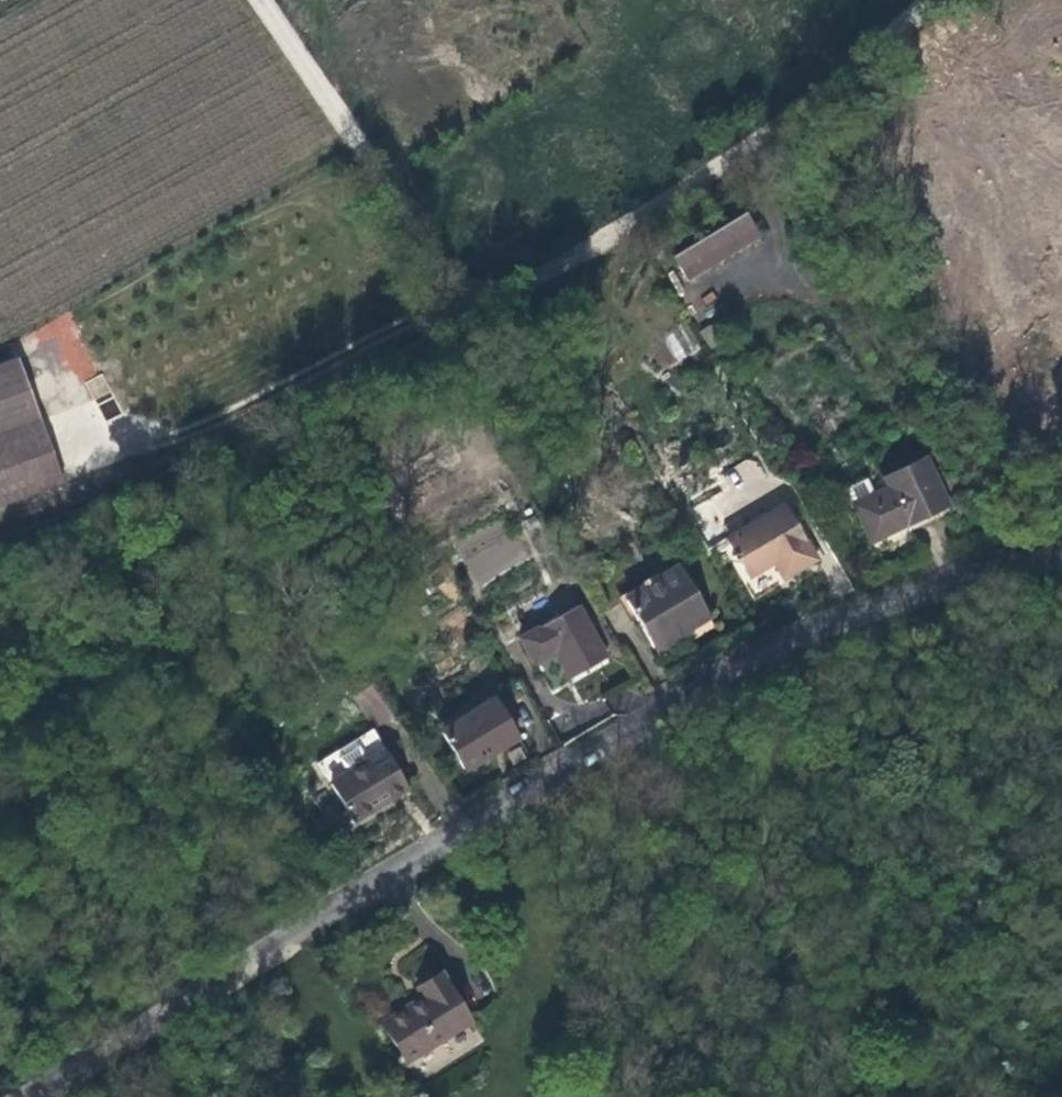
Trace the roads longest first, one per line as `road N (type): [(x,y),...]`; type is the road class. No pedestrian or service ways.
road 1 (residential): [(251,961),(816,643),(1061,568)]
road 2 (unclassified): [(489,330),(705,186),(937,0)]
road 3 (unclassified): [(489,330),(265,0)]
road 4 (unclassified): [(0,1096),(251,961)]

